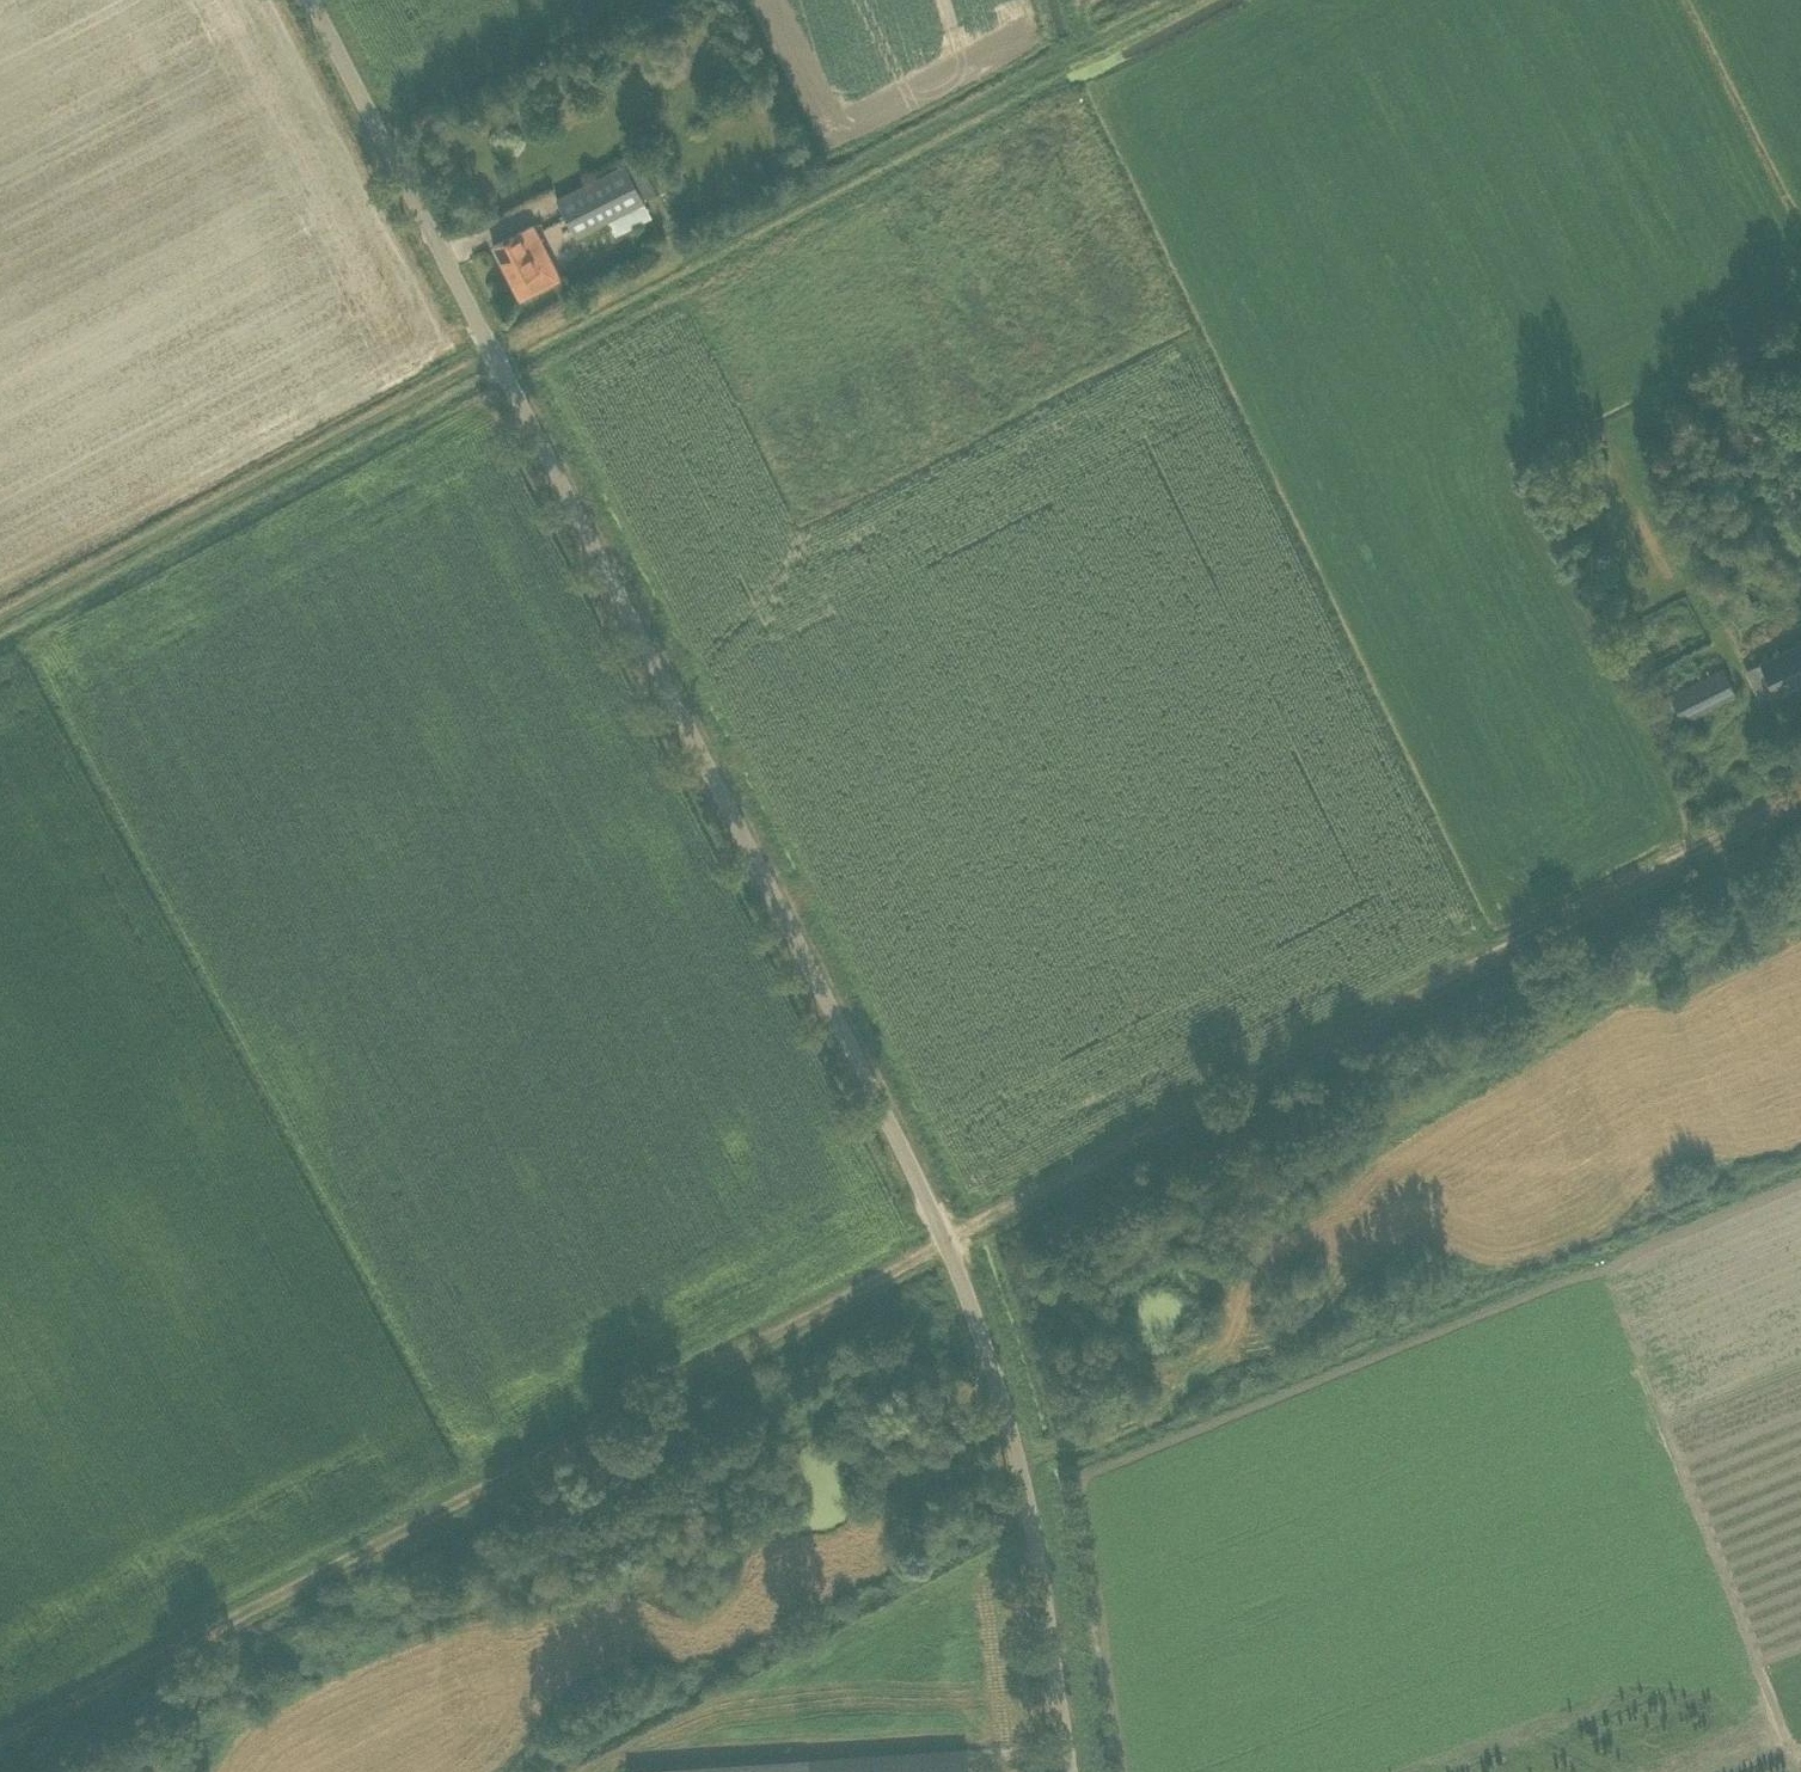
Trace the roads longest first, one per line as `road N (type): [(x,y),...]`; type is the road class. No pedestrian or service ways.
road 1 (track): [(1800,788),(0,1745)]
road 2 (unclassified): [(1069,1771),(1034,1480),(990,1342),(765,870),(303,0)]
road 3 (track): [(1181,0),(0,619)]

